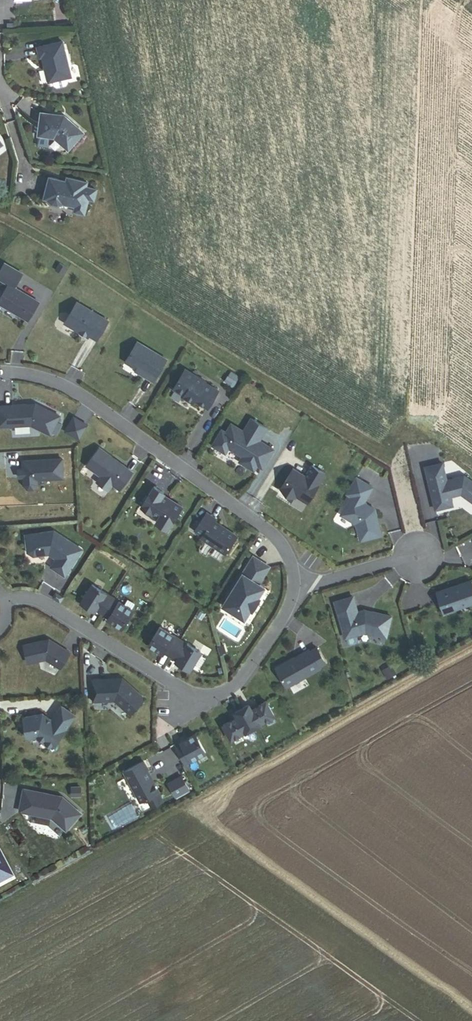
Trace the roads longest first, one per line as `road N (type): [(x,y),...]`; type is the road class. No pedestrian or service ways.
road 1 (residential): [(0,373),(54,382),(89,399),(284,543),(307,587)]
road 2 (residential): [(7,604),(44,603),(194,699),(235,688),(307,587)]

